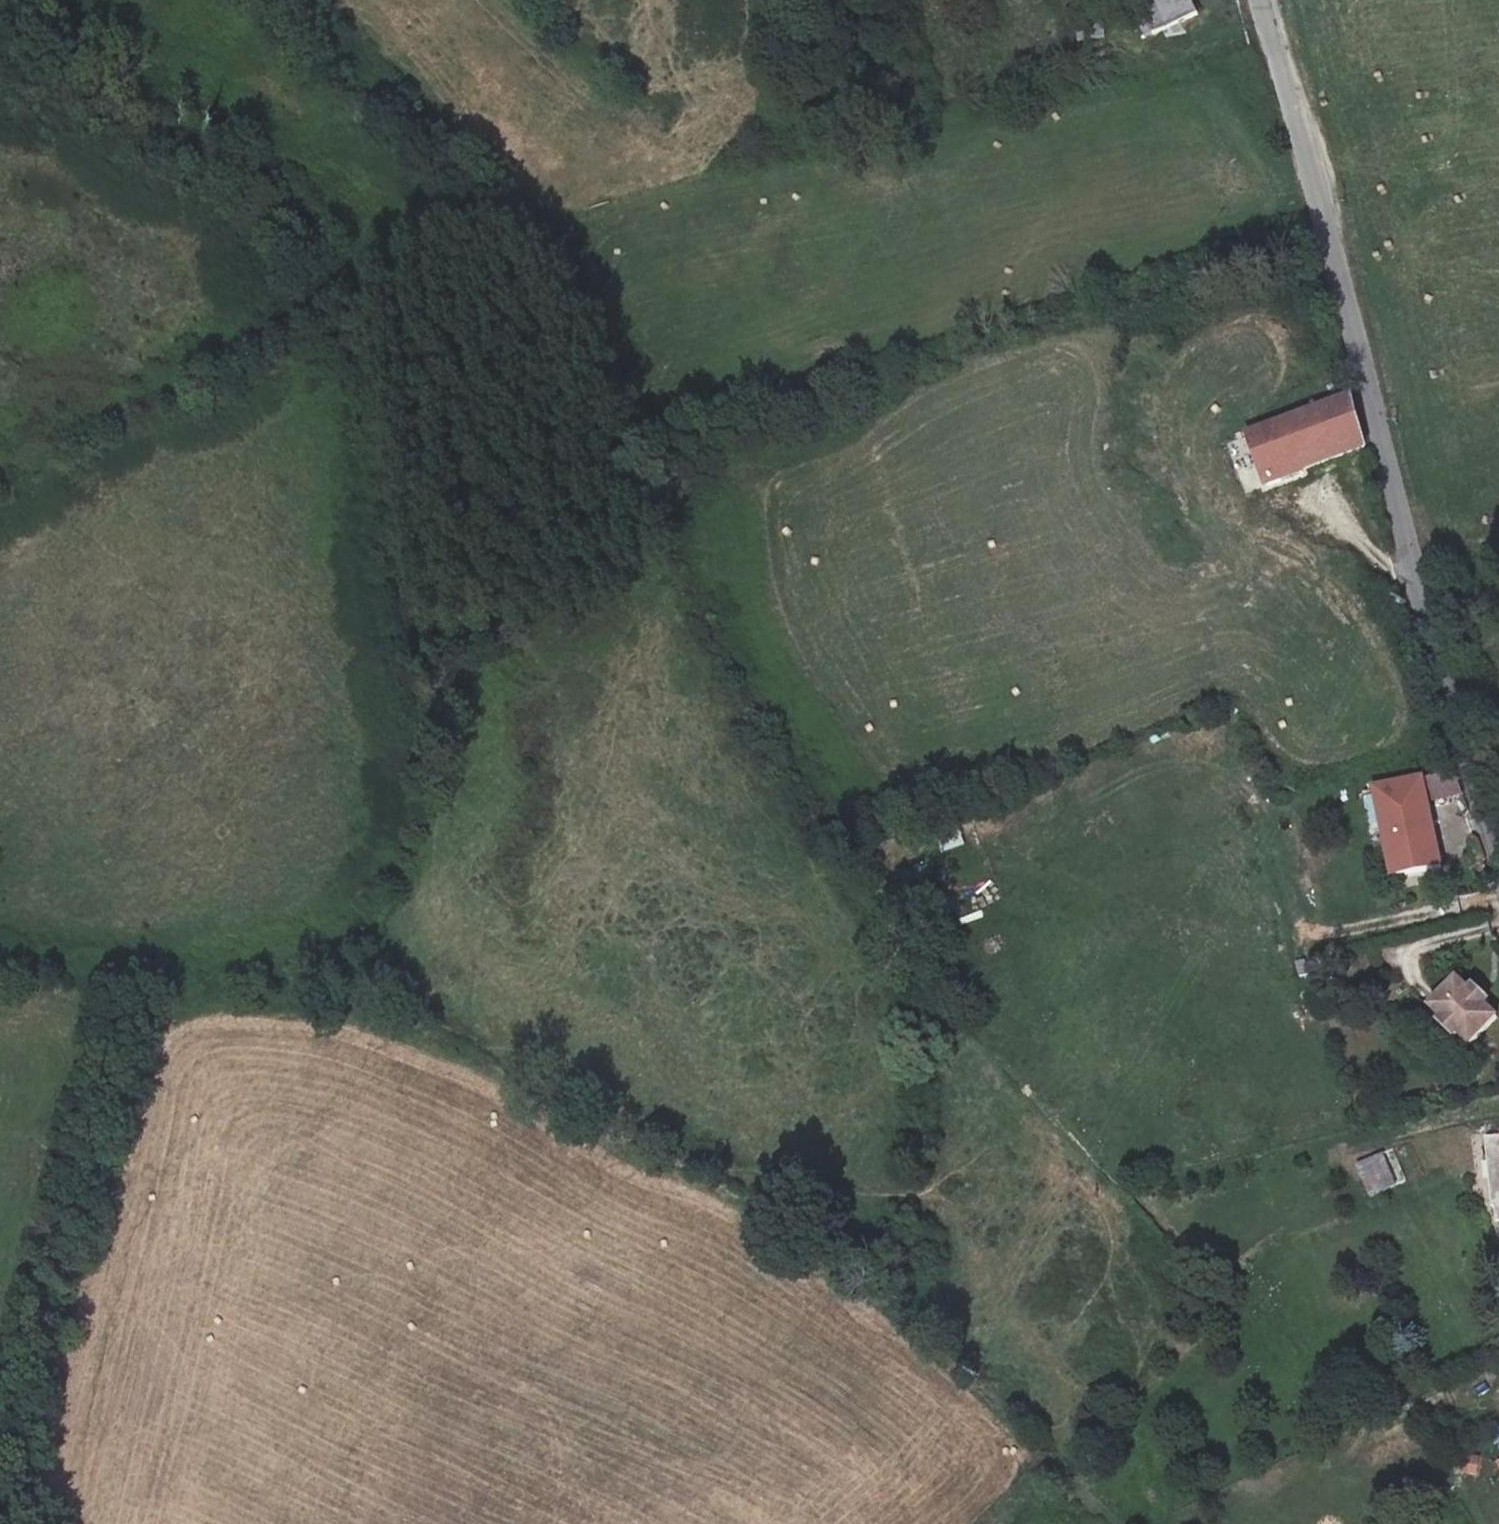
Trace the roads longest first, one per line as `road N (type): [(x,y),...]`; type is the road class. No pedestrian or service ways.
road 1 (unclassified): [(1266,0),(1460,728),(1498,837)]

